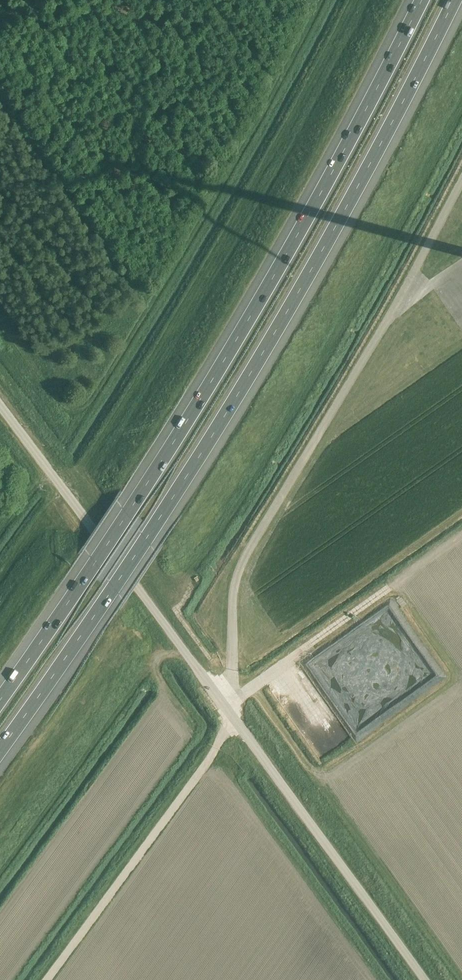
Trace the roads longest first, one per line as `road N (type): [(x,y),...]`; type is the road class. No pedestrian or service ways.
road 1 (motorway): [(0,749),(148,543),(356,200),(458,0)]
road 2 (motorway): [(417,0),(322,183),(127,514),(0,694)]
road 3 (tertiary): [(426,979),(228,703),(0,407)]
road 4 (track): [(228,703),(388,582)]

